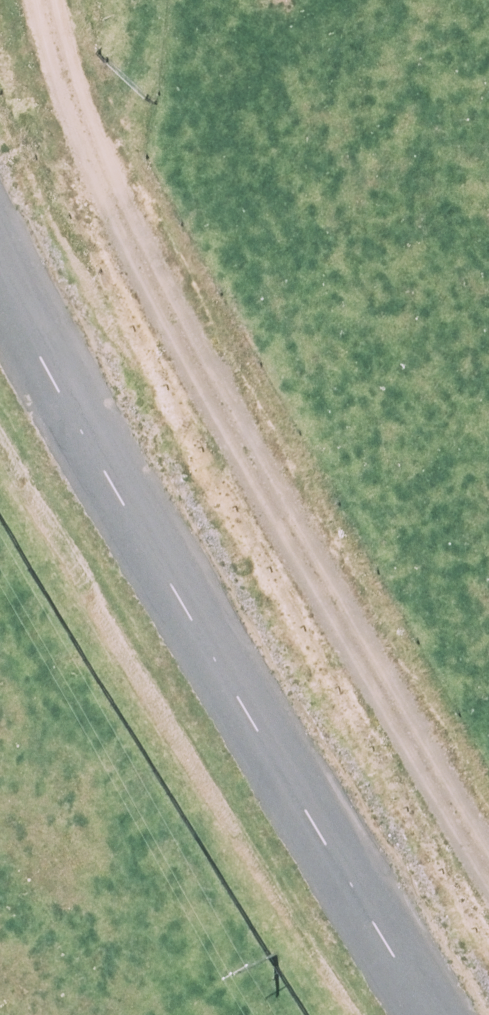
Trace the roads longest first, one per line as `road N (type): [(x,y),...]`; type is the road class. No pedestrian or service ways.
road 1 (track): [(45,0),(84,124),(181,340),(488,862)]
road 2 (unclassified): [(429,1014),(168,588),(0,285)]

